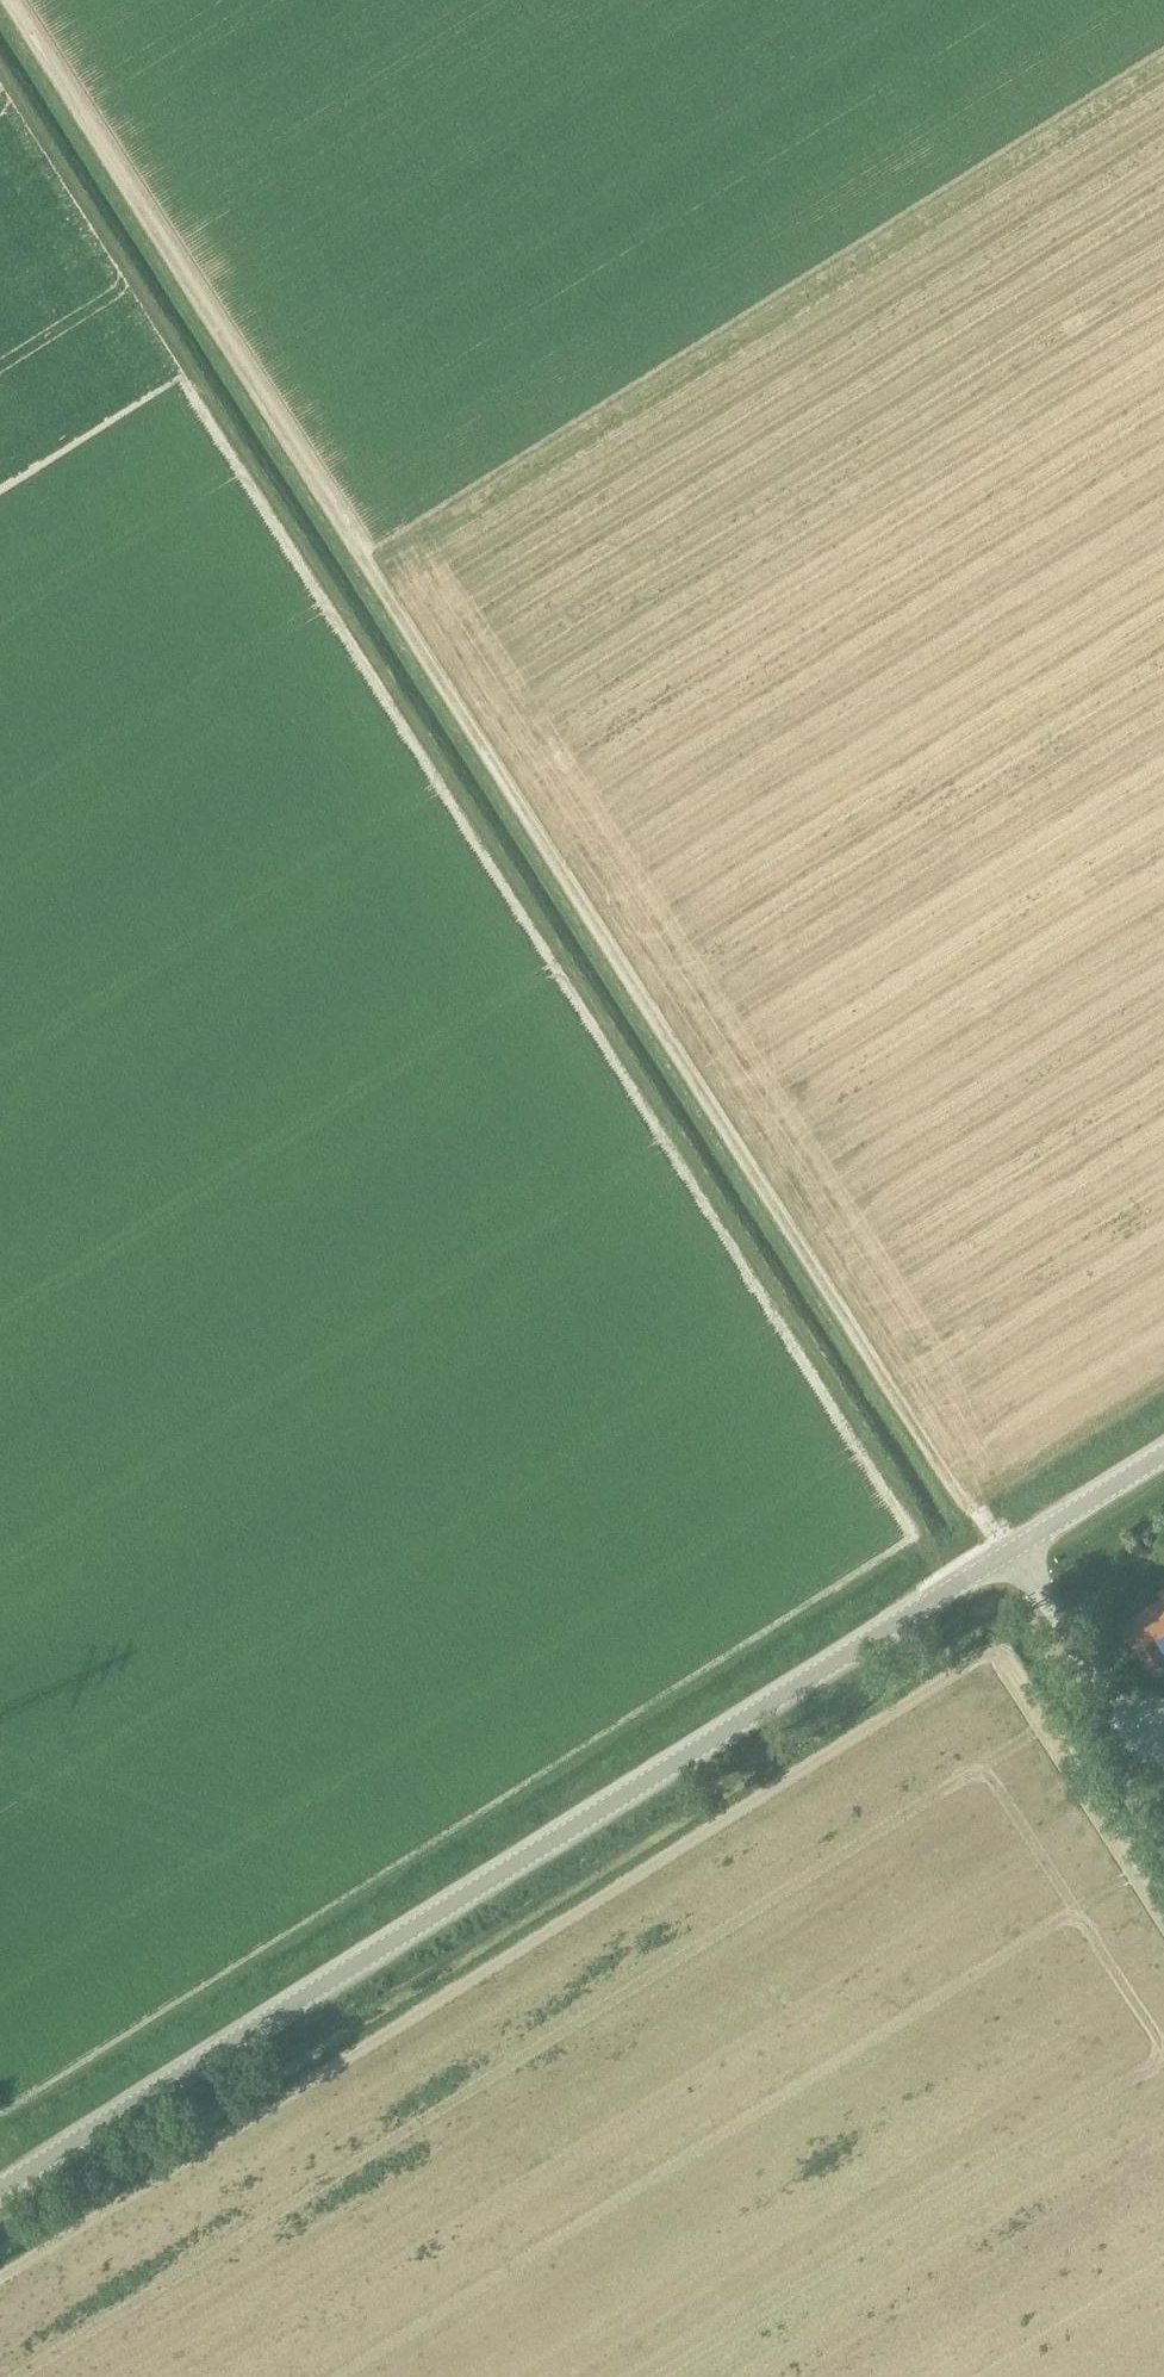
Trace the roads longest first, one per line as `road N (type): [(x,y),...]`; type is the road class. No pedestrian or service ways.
road 1 (unclassified): [(0,2190),(1163,1455)]

